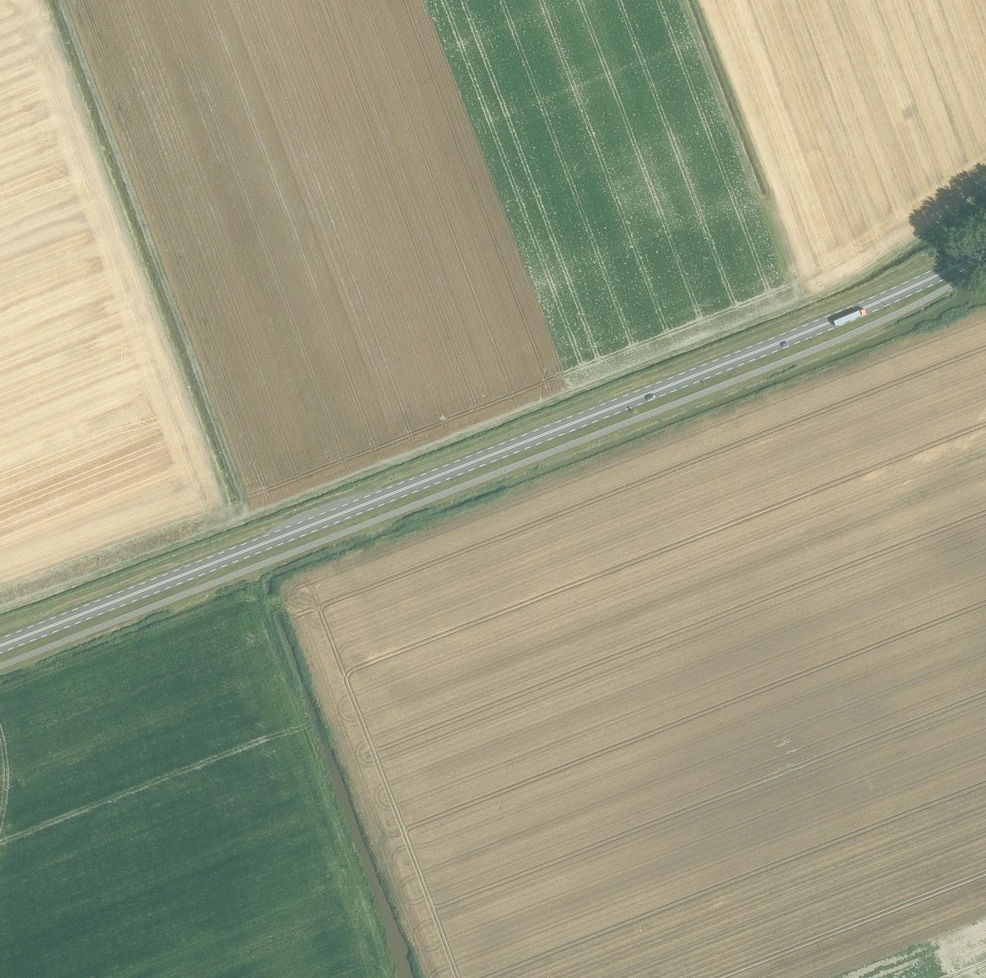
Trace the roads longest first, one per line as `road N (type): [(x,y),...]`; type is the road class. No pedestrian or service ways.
road 1 (primary): [(0,647),(627,404),(985,252)]

